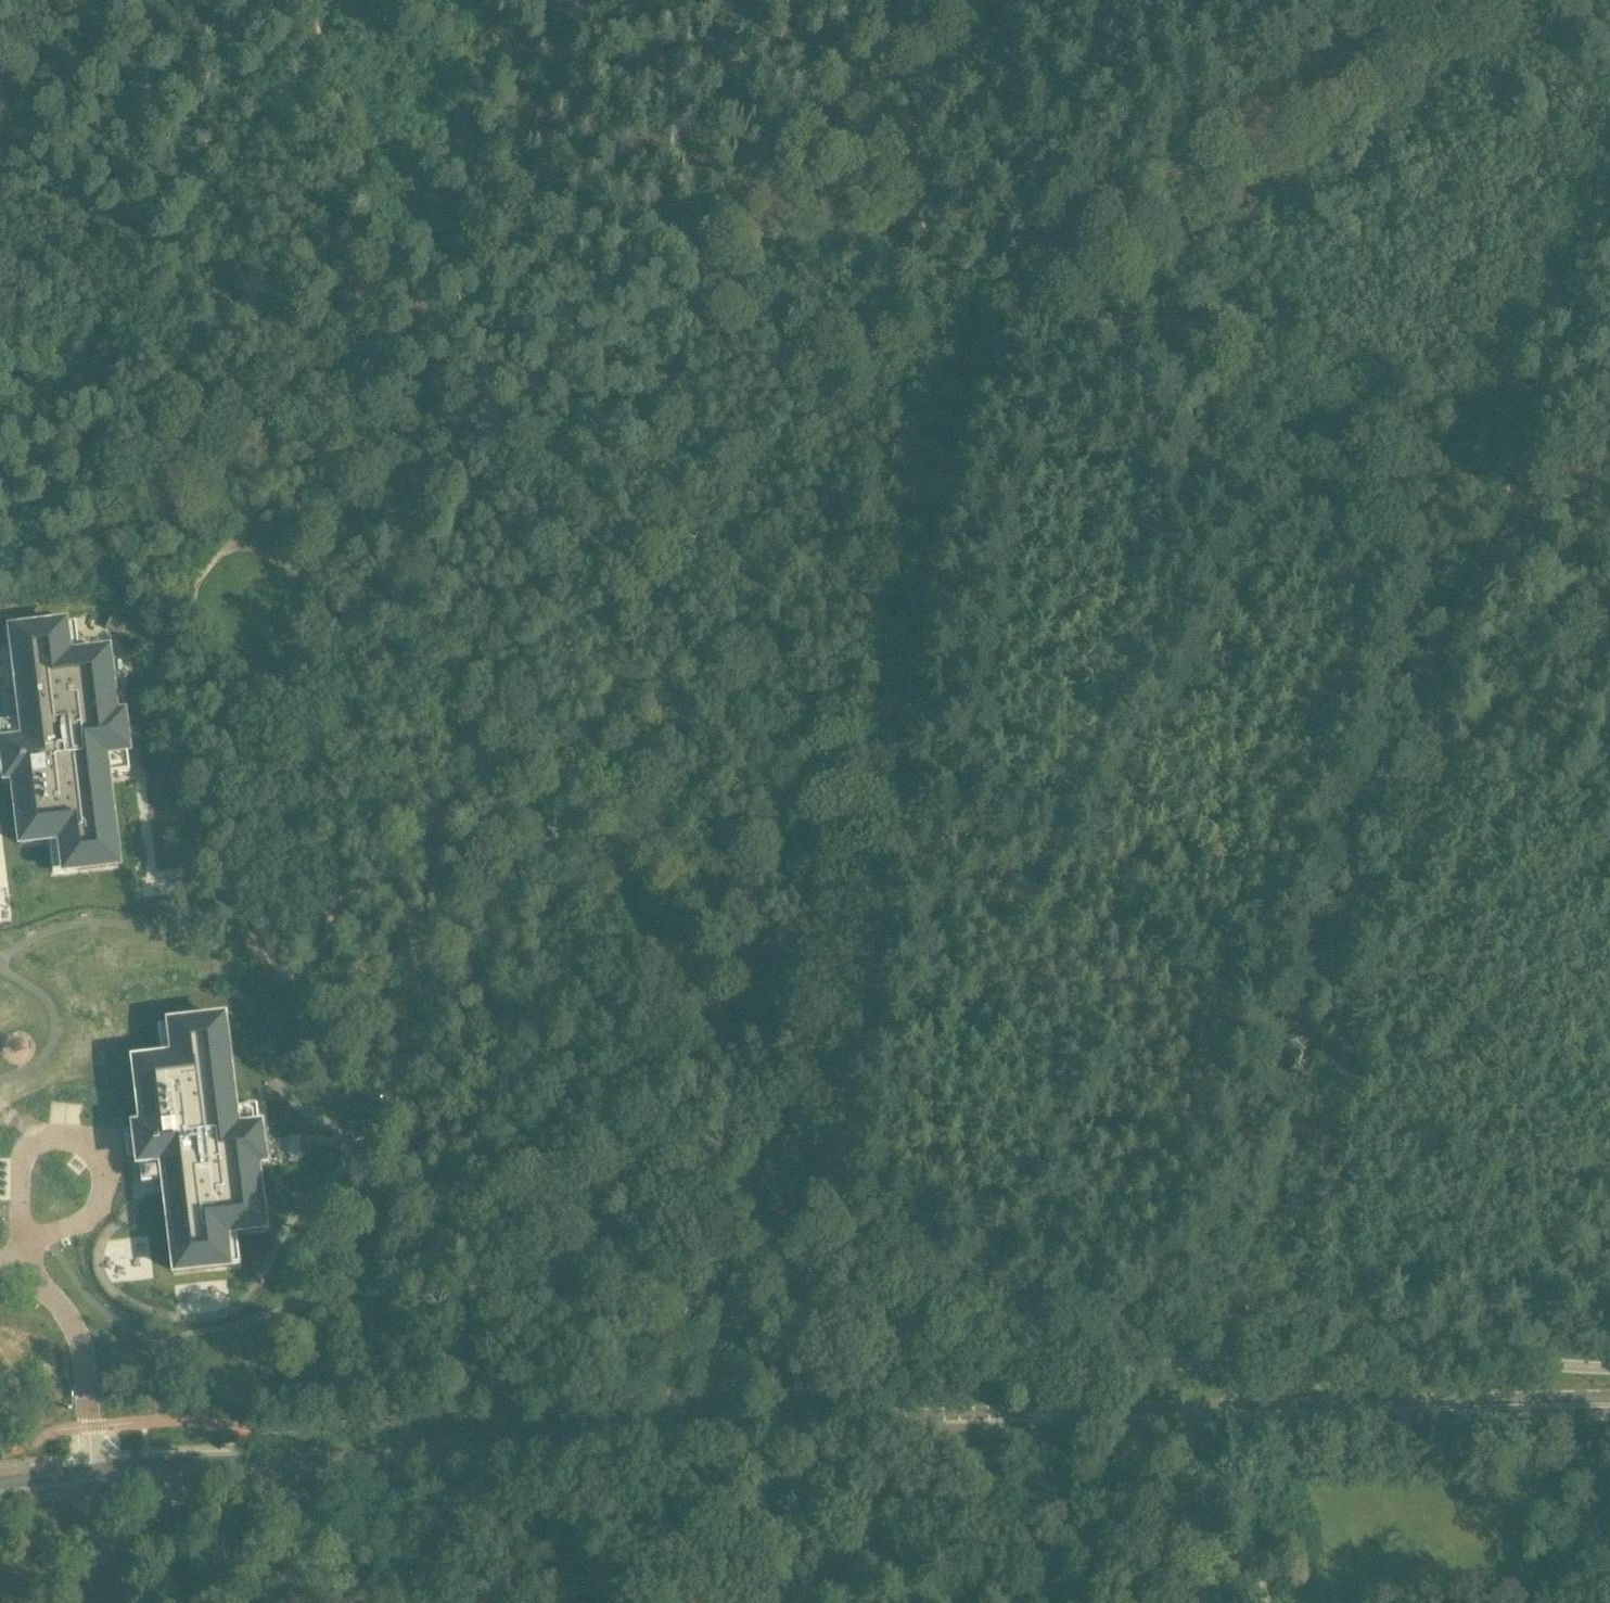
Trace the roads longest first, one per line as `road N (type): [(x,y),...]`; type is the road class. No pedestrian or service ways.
road 1 (primary): [(1609,1409),(785,1429),(377,1459)]
road 2 (track): [(309,0),(369,192),(368,281)]
road 3 (primary): [(377,1459),(353,1452),(154,1465),(95,1482)]
road 4 (primary): [(95,1482),(141,1487),(325,1473),(377,1459)]
road 5 (residential): [(95,1482),(78,1335),(49,1287),(22,1270)]
road 6 (track): [(368,281),(199,421)]
road 7 (residential): [(36,1144),(84,1142),(104,1167),(106,1190),(100,1212),(85,1223),(34,1238)]
road 8 (unclassified): [(95,1482),(101,1602)]

